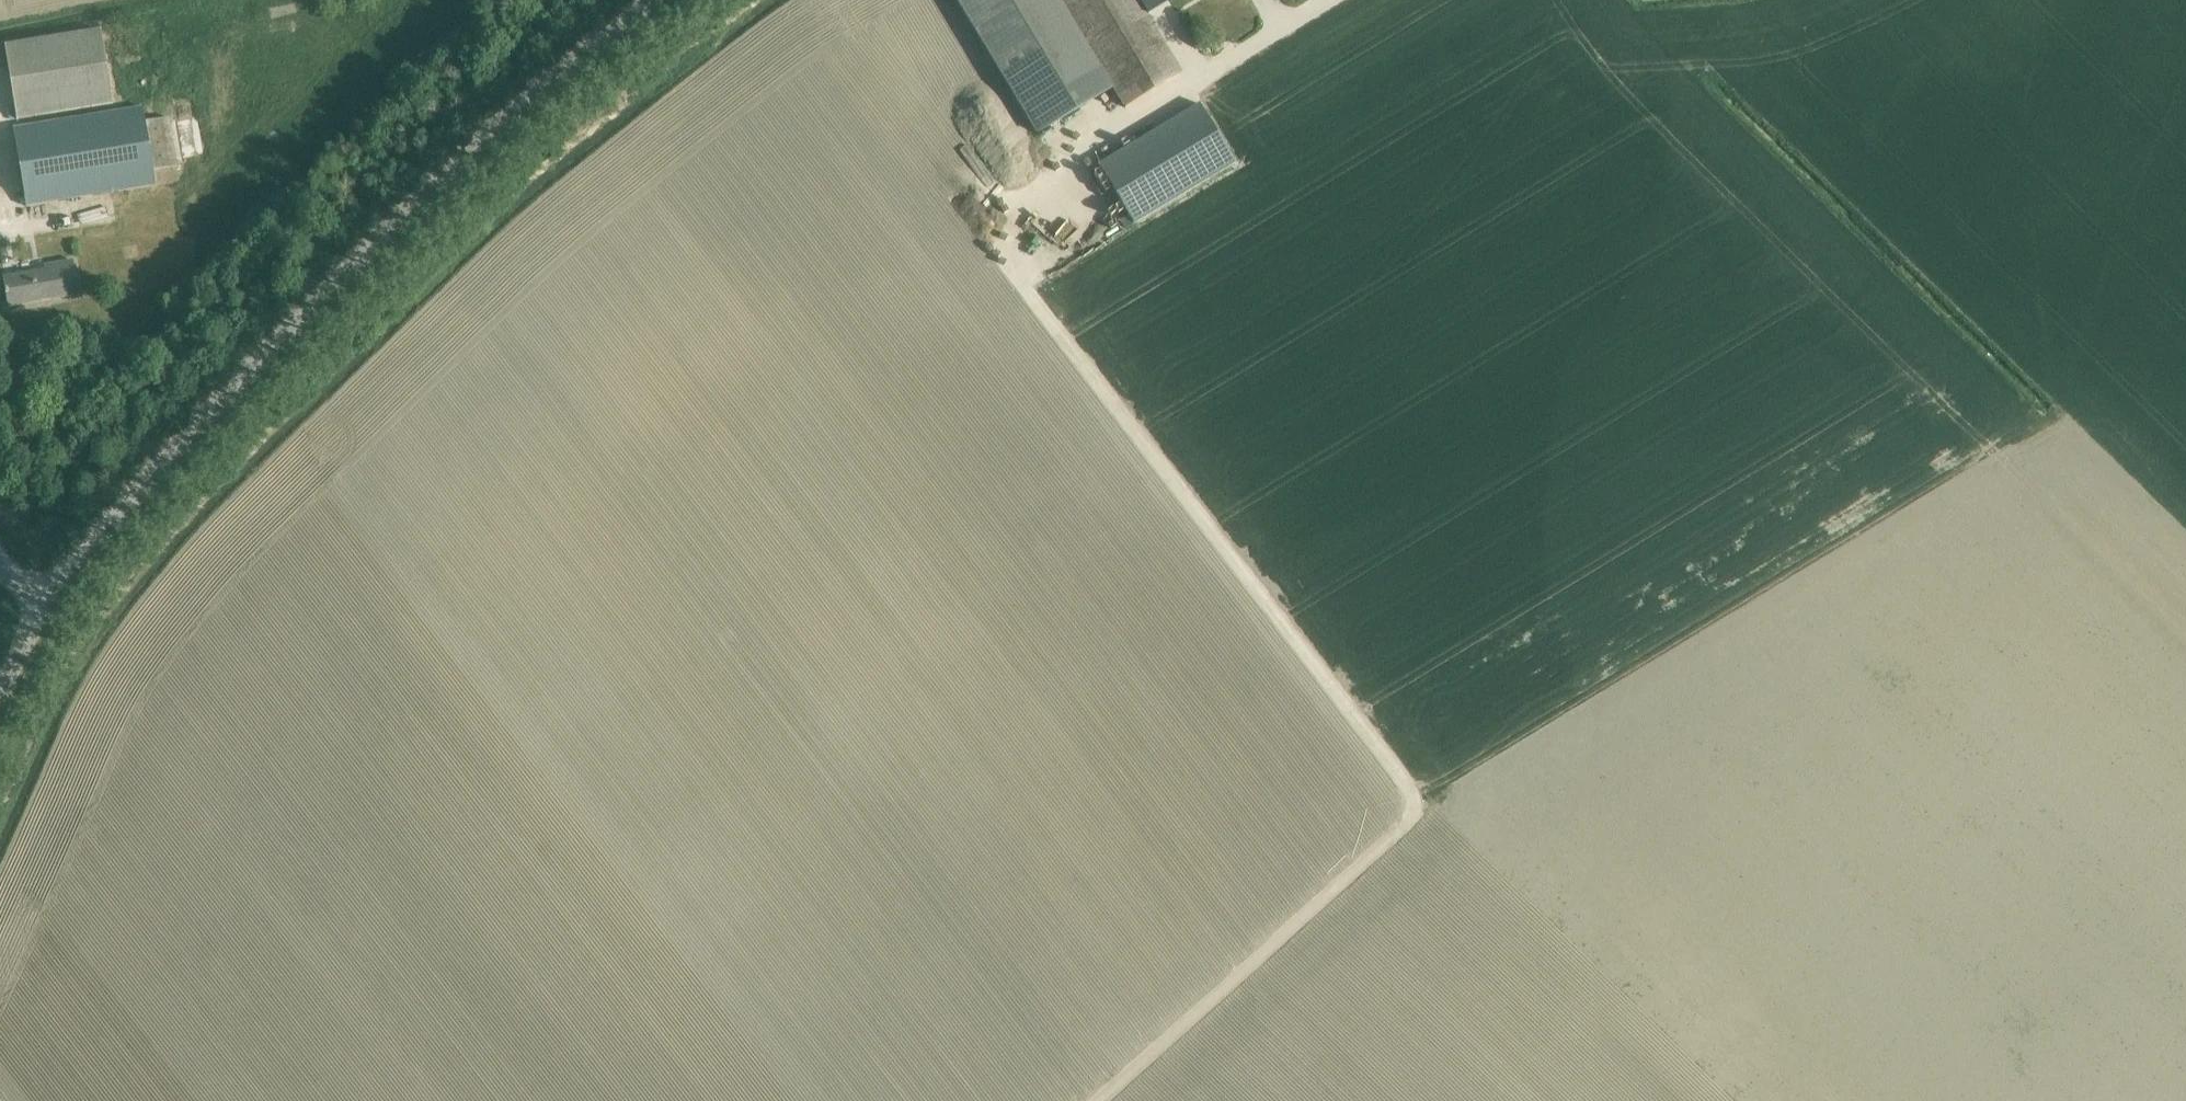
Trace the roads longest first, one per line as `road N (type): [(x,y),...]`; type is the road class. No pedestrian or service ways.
road 1 (track): [(1100,1100),(1409,822),(1410,805),(1407,789),(1028,287)]
road 2 (tertiary): [(0,698),(42,615),(100,535),(204,417),(420,208),(578,64),(662,0)]

